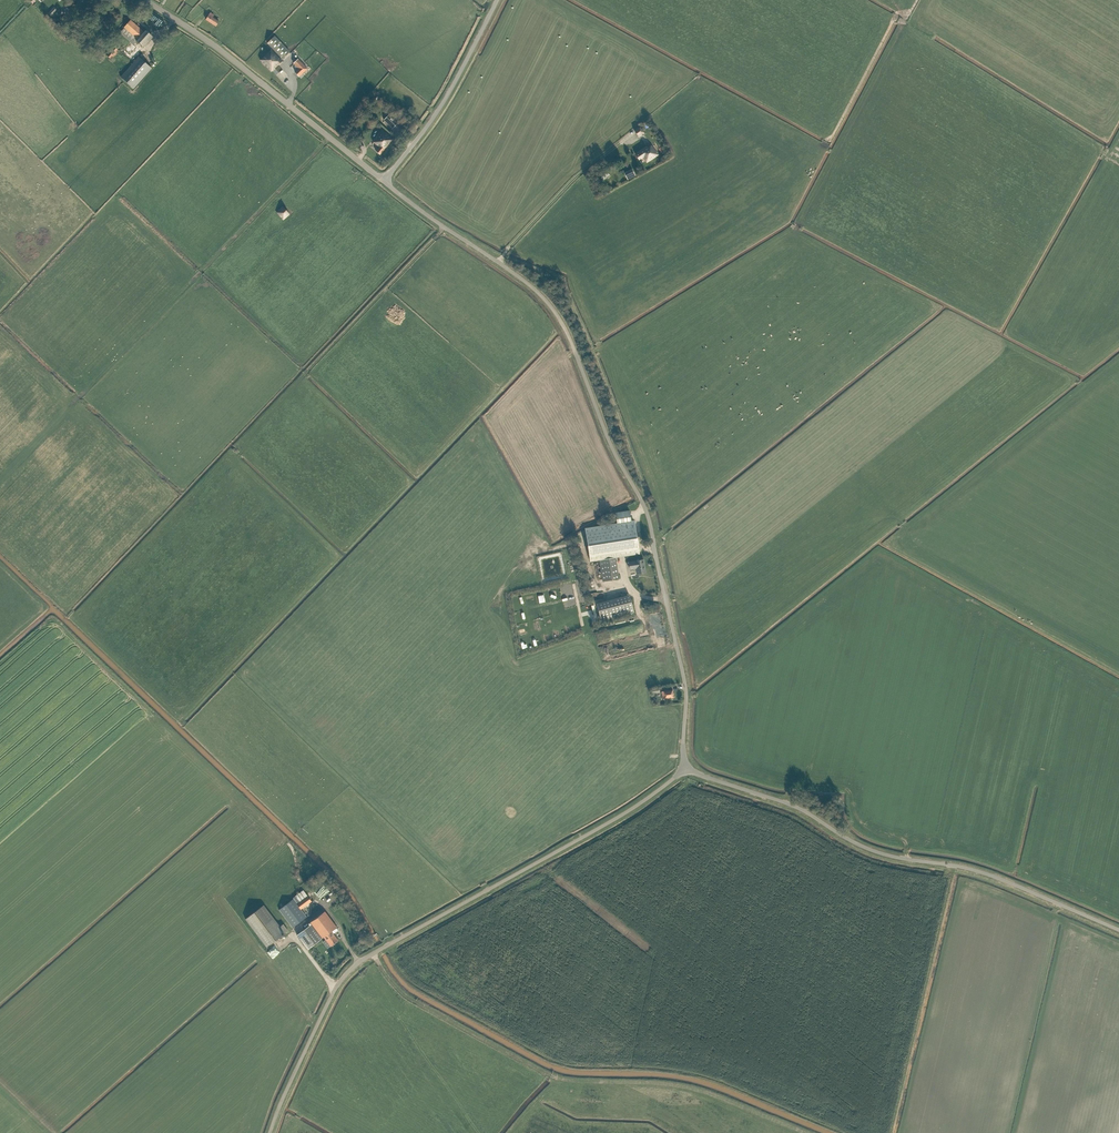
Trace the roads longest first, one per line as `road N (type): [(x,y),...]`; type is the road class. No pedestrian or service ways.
road 1 (unclassified): [(685,769),(682,667),(648,519),(565,328),(525,283),(384,181)]
road 2 (unclassified): [(271,1132),(337,986),(357,963),(637,805),(685,769)]
road 3 (unclassified): [(1118,931),(977,871),(874,853),(804,811),(685,769)]
road 4 (unclassified): [(384,181),(145,0)]
road 5 (unclassified): [(384,181),(467,69),(502,0)]
road 6 (track): [(915,0),(909,12),(896,14),(832,138)]

